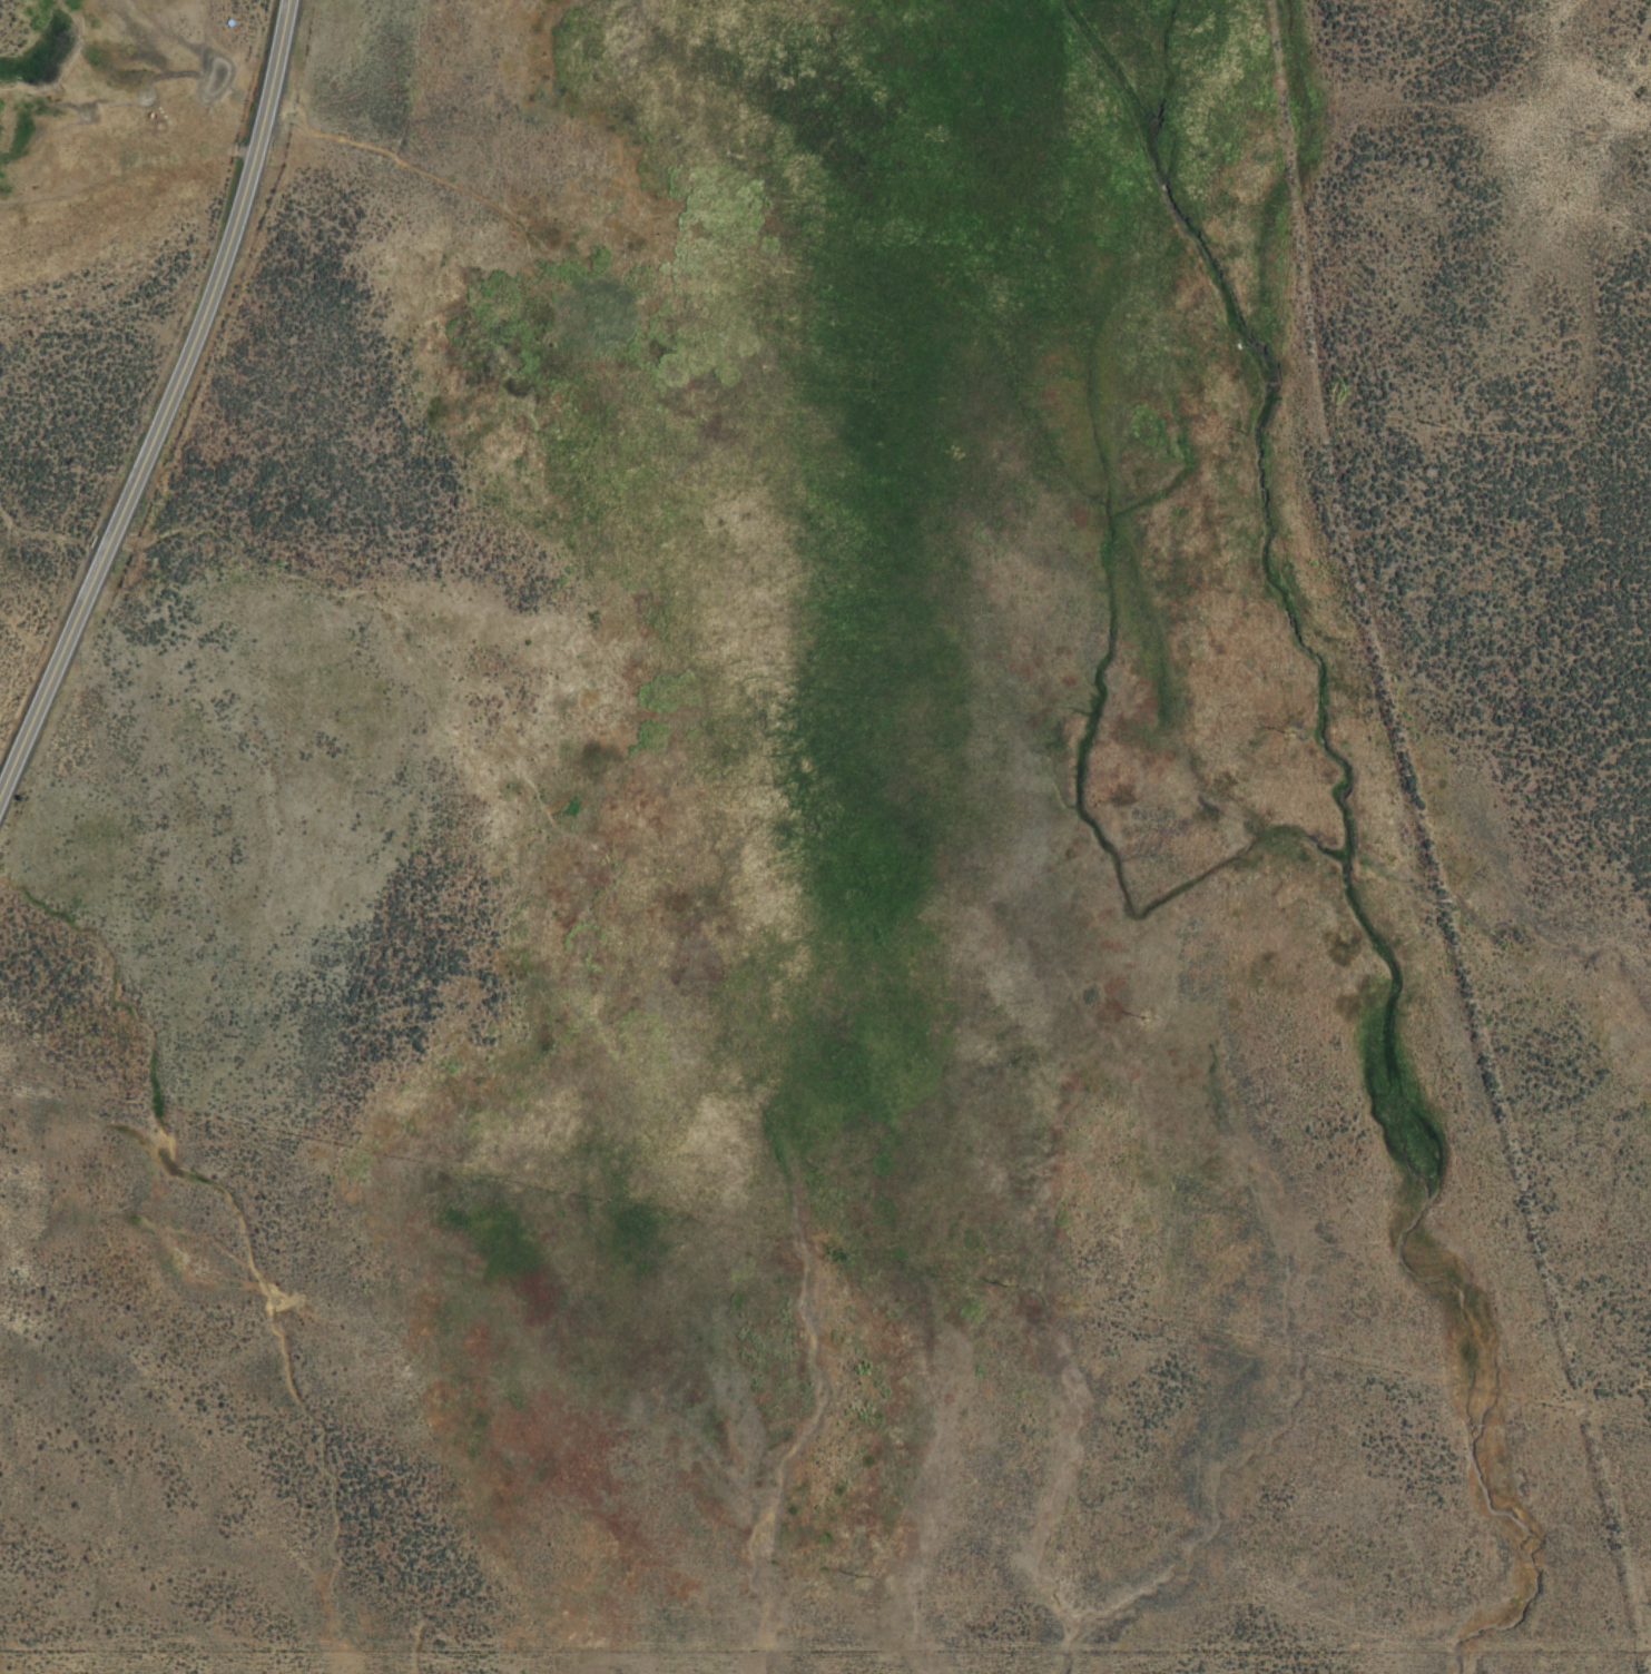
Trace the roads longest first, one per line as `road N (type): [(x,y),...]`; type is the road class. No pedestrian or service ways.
road 1 (tertiary): [(0,725),(226,134),(261,0)]

